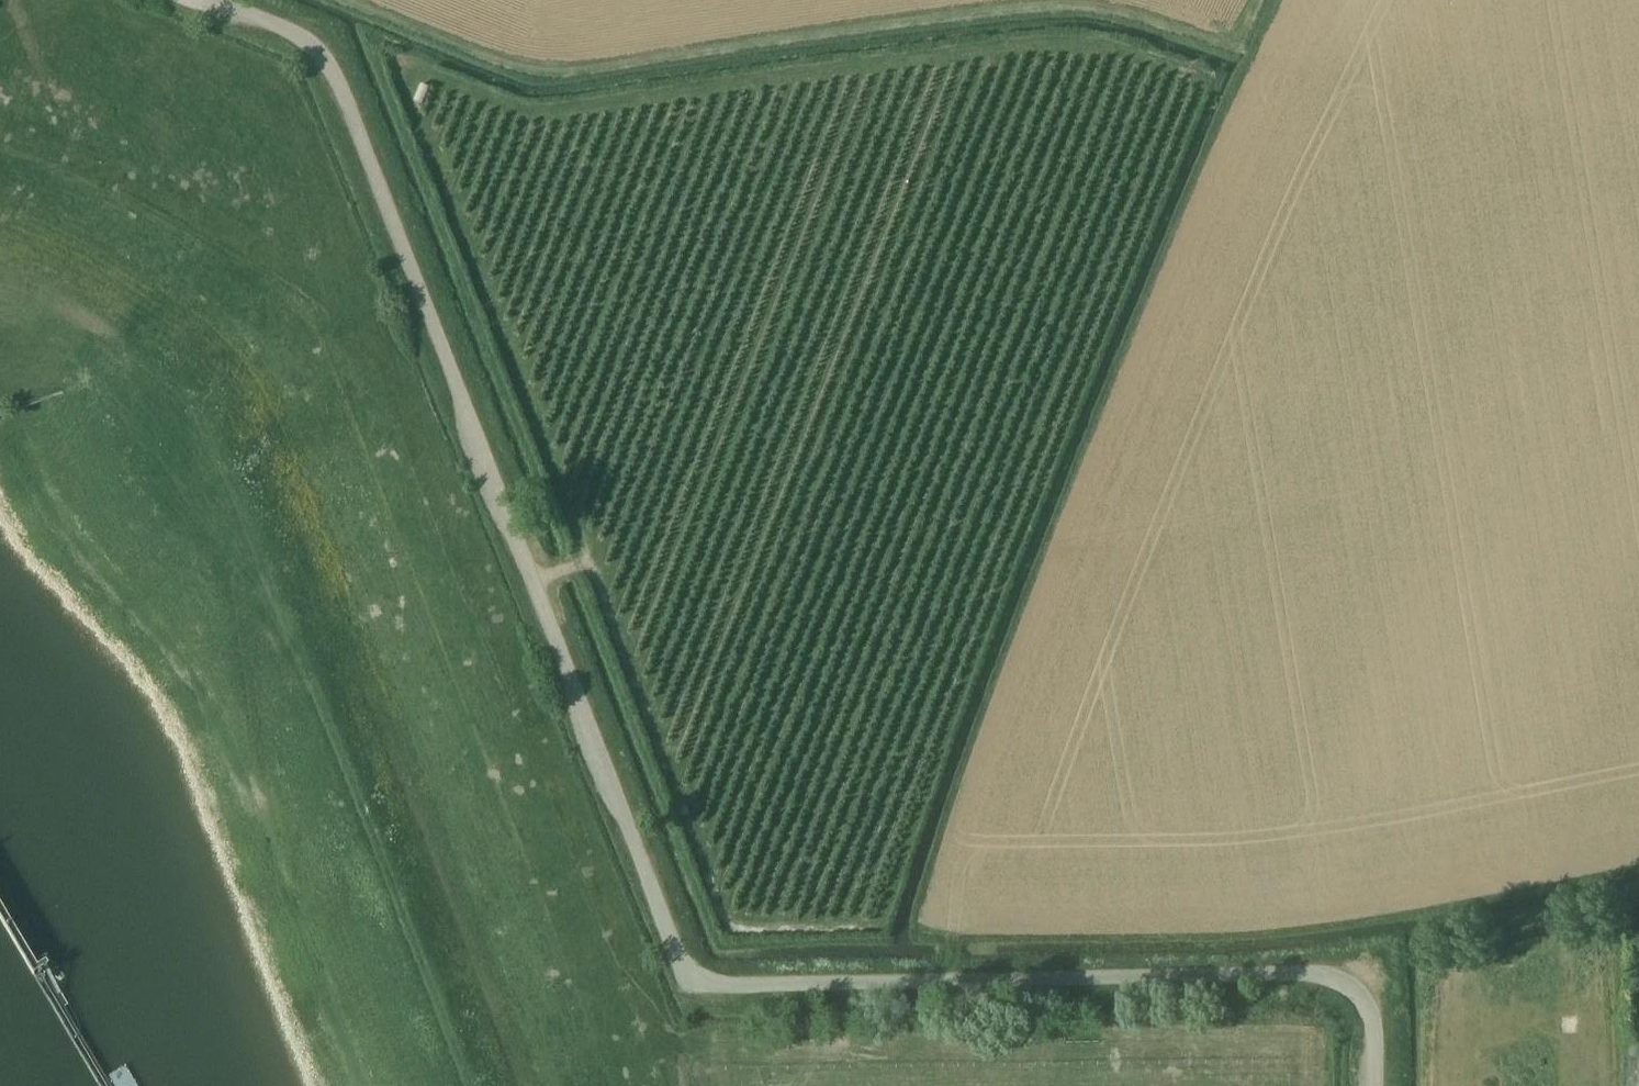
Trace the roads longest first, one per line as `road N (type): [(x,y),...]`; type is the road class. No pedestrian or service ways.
road 1 (unclassified): [(205,0),(302,39),(342,86),(683,965),(699,984),(1345,978),(1370,1012),(1375,1085)]

